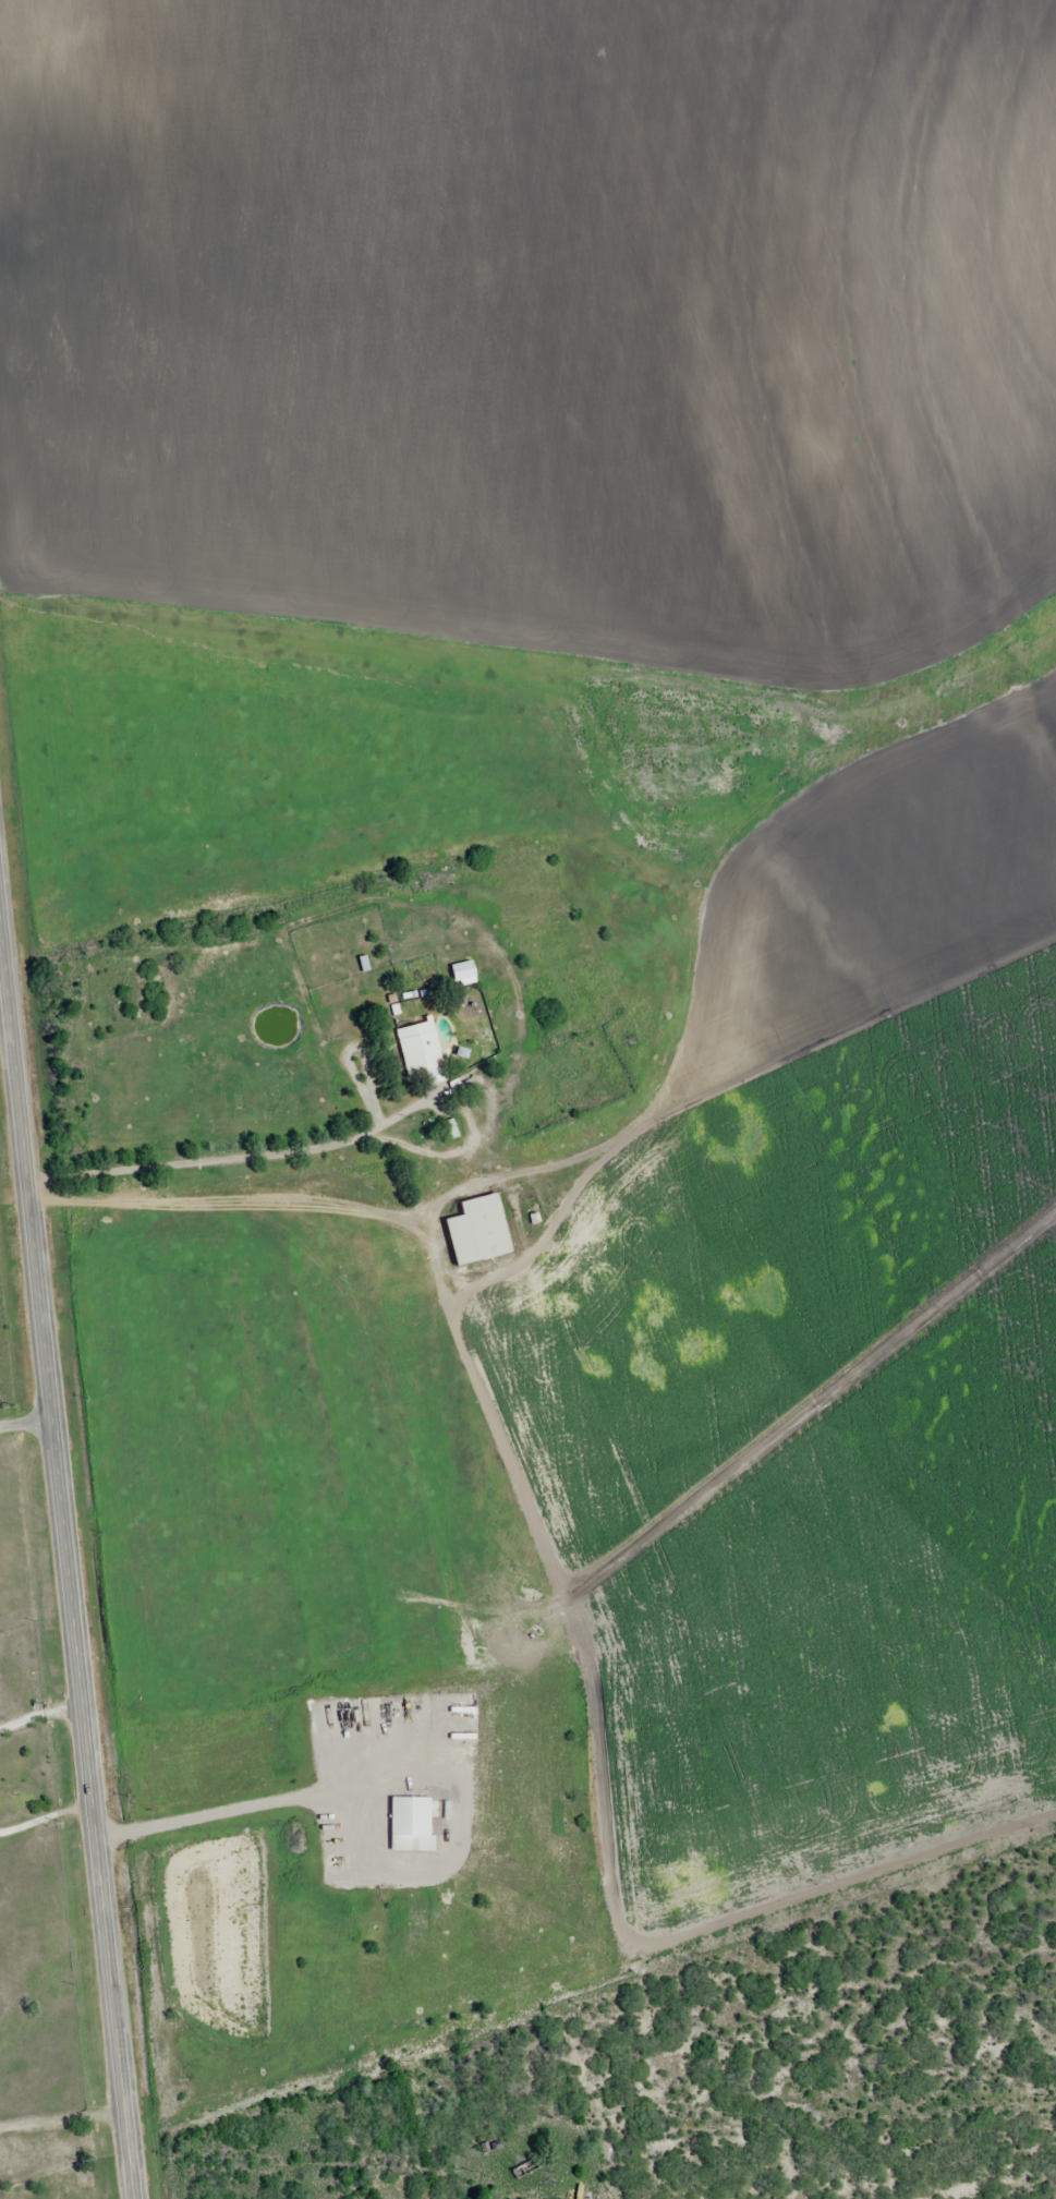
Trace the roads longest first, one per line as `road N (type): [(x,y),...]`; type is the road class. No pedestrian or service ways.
road 1 (secondary): [(130,2198),(0,943)]

